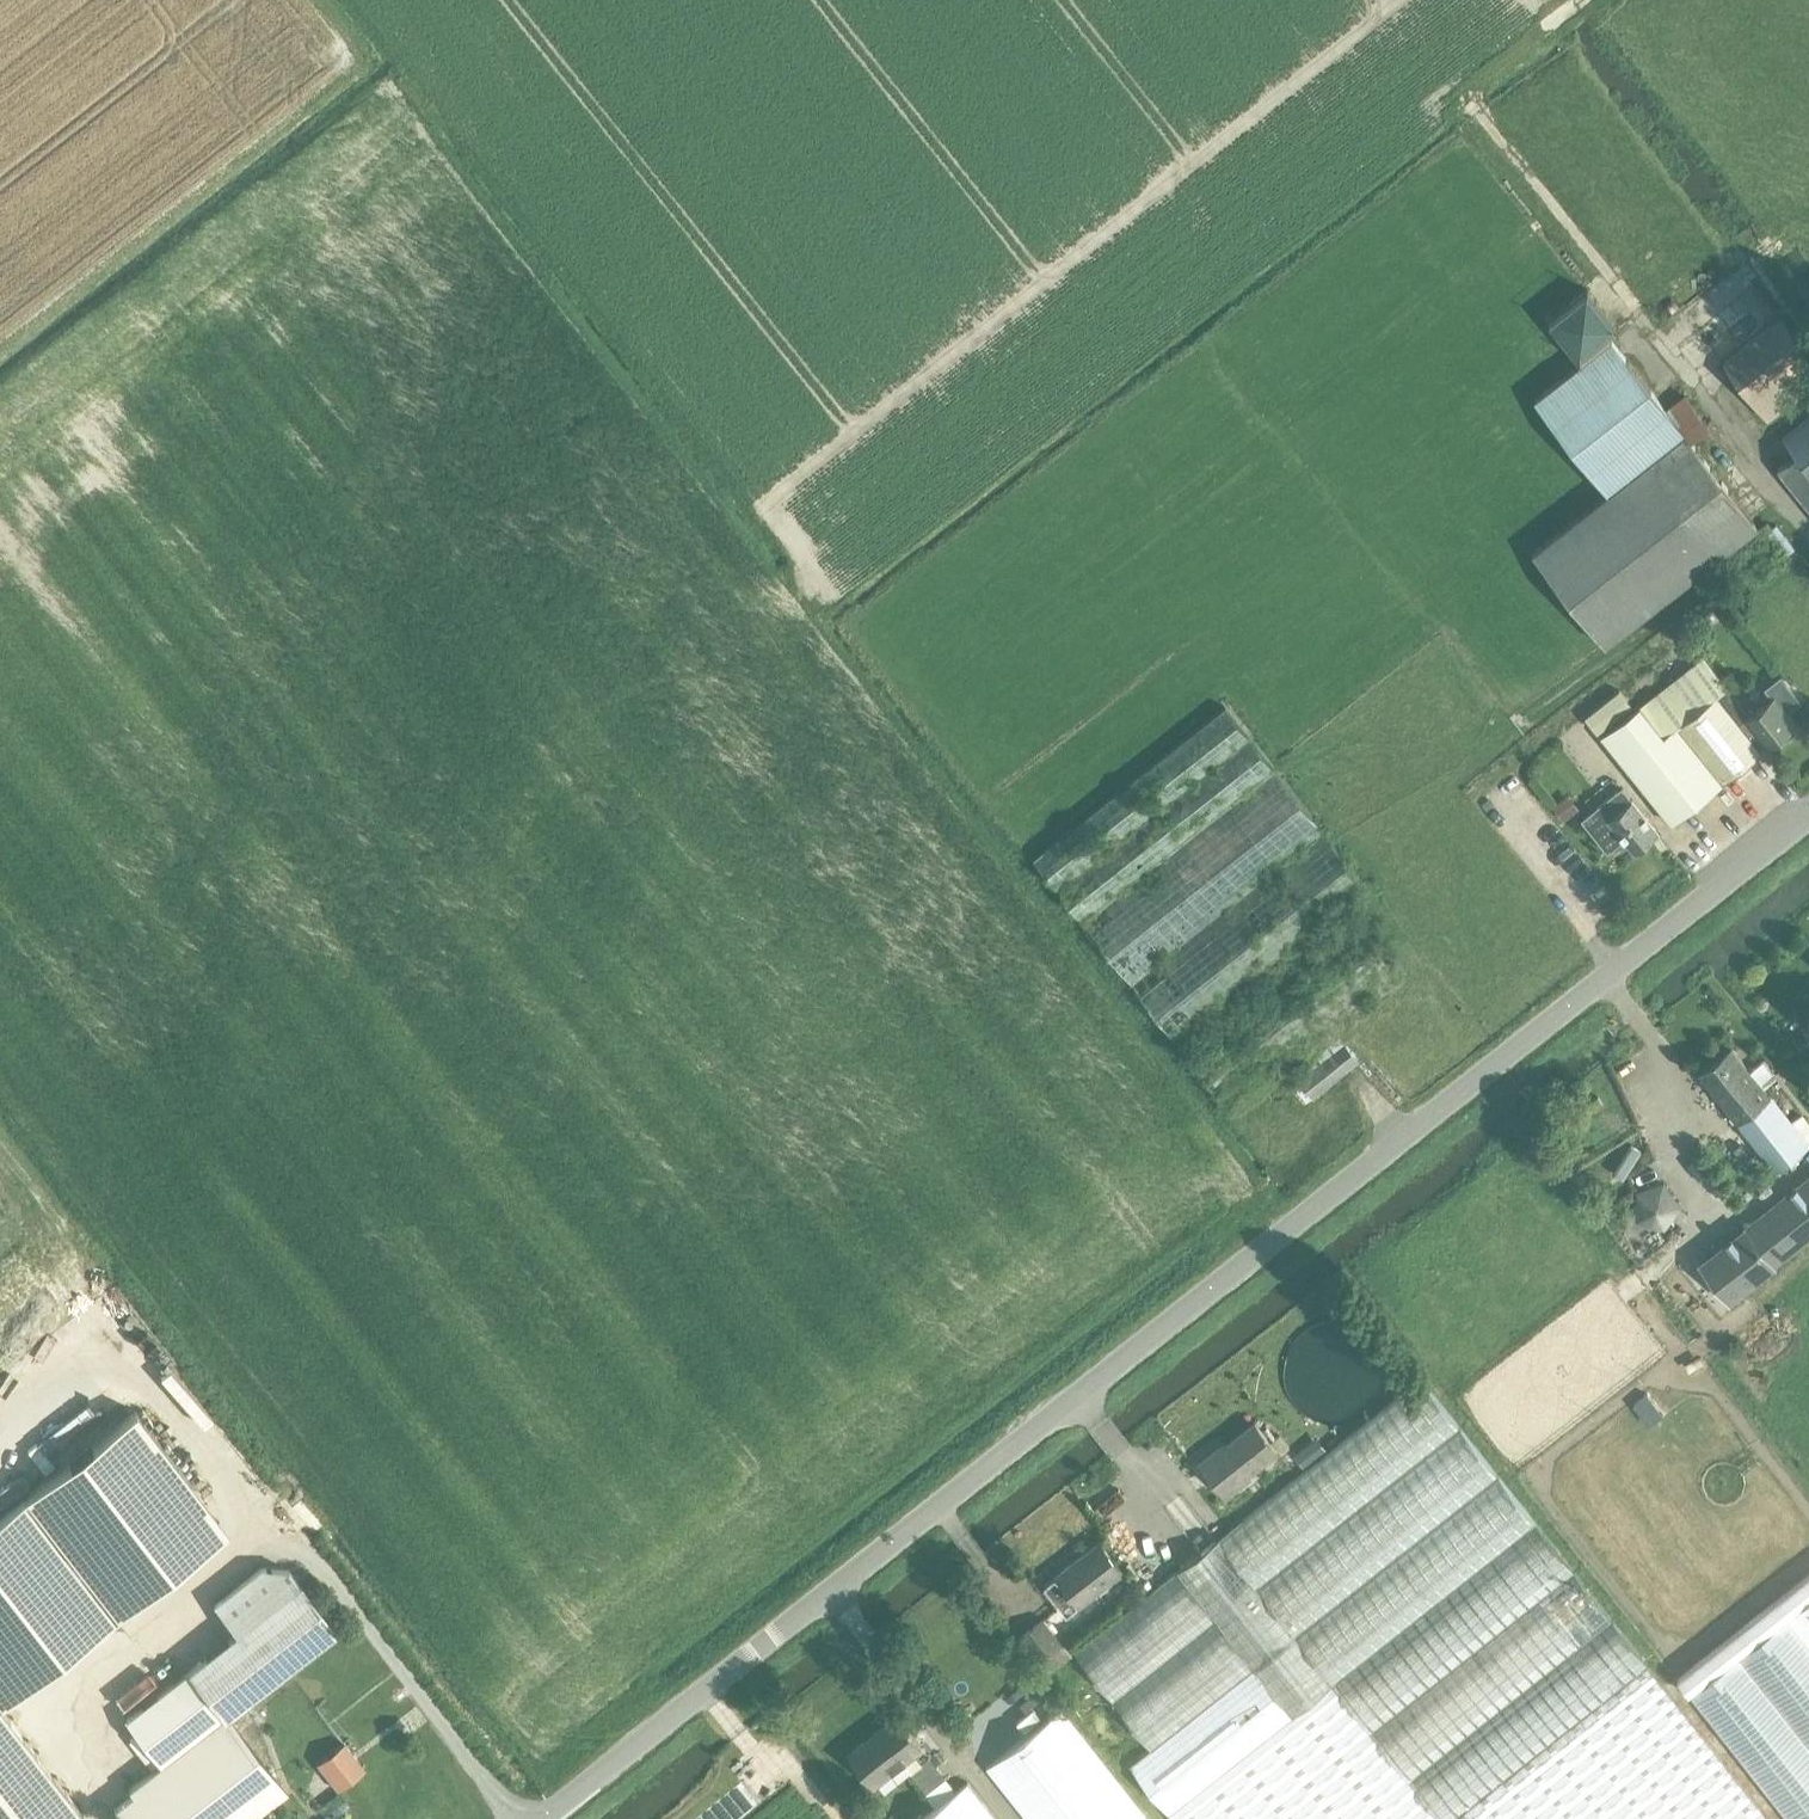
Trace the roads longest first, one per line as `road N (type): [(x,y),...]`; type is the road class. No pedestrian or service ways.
road 1 (tertiary): [(539,1818),(1808,811)]

